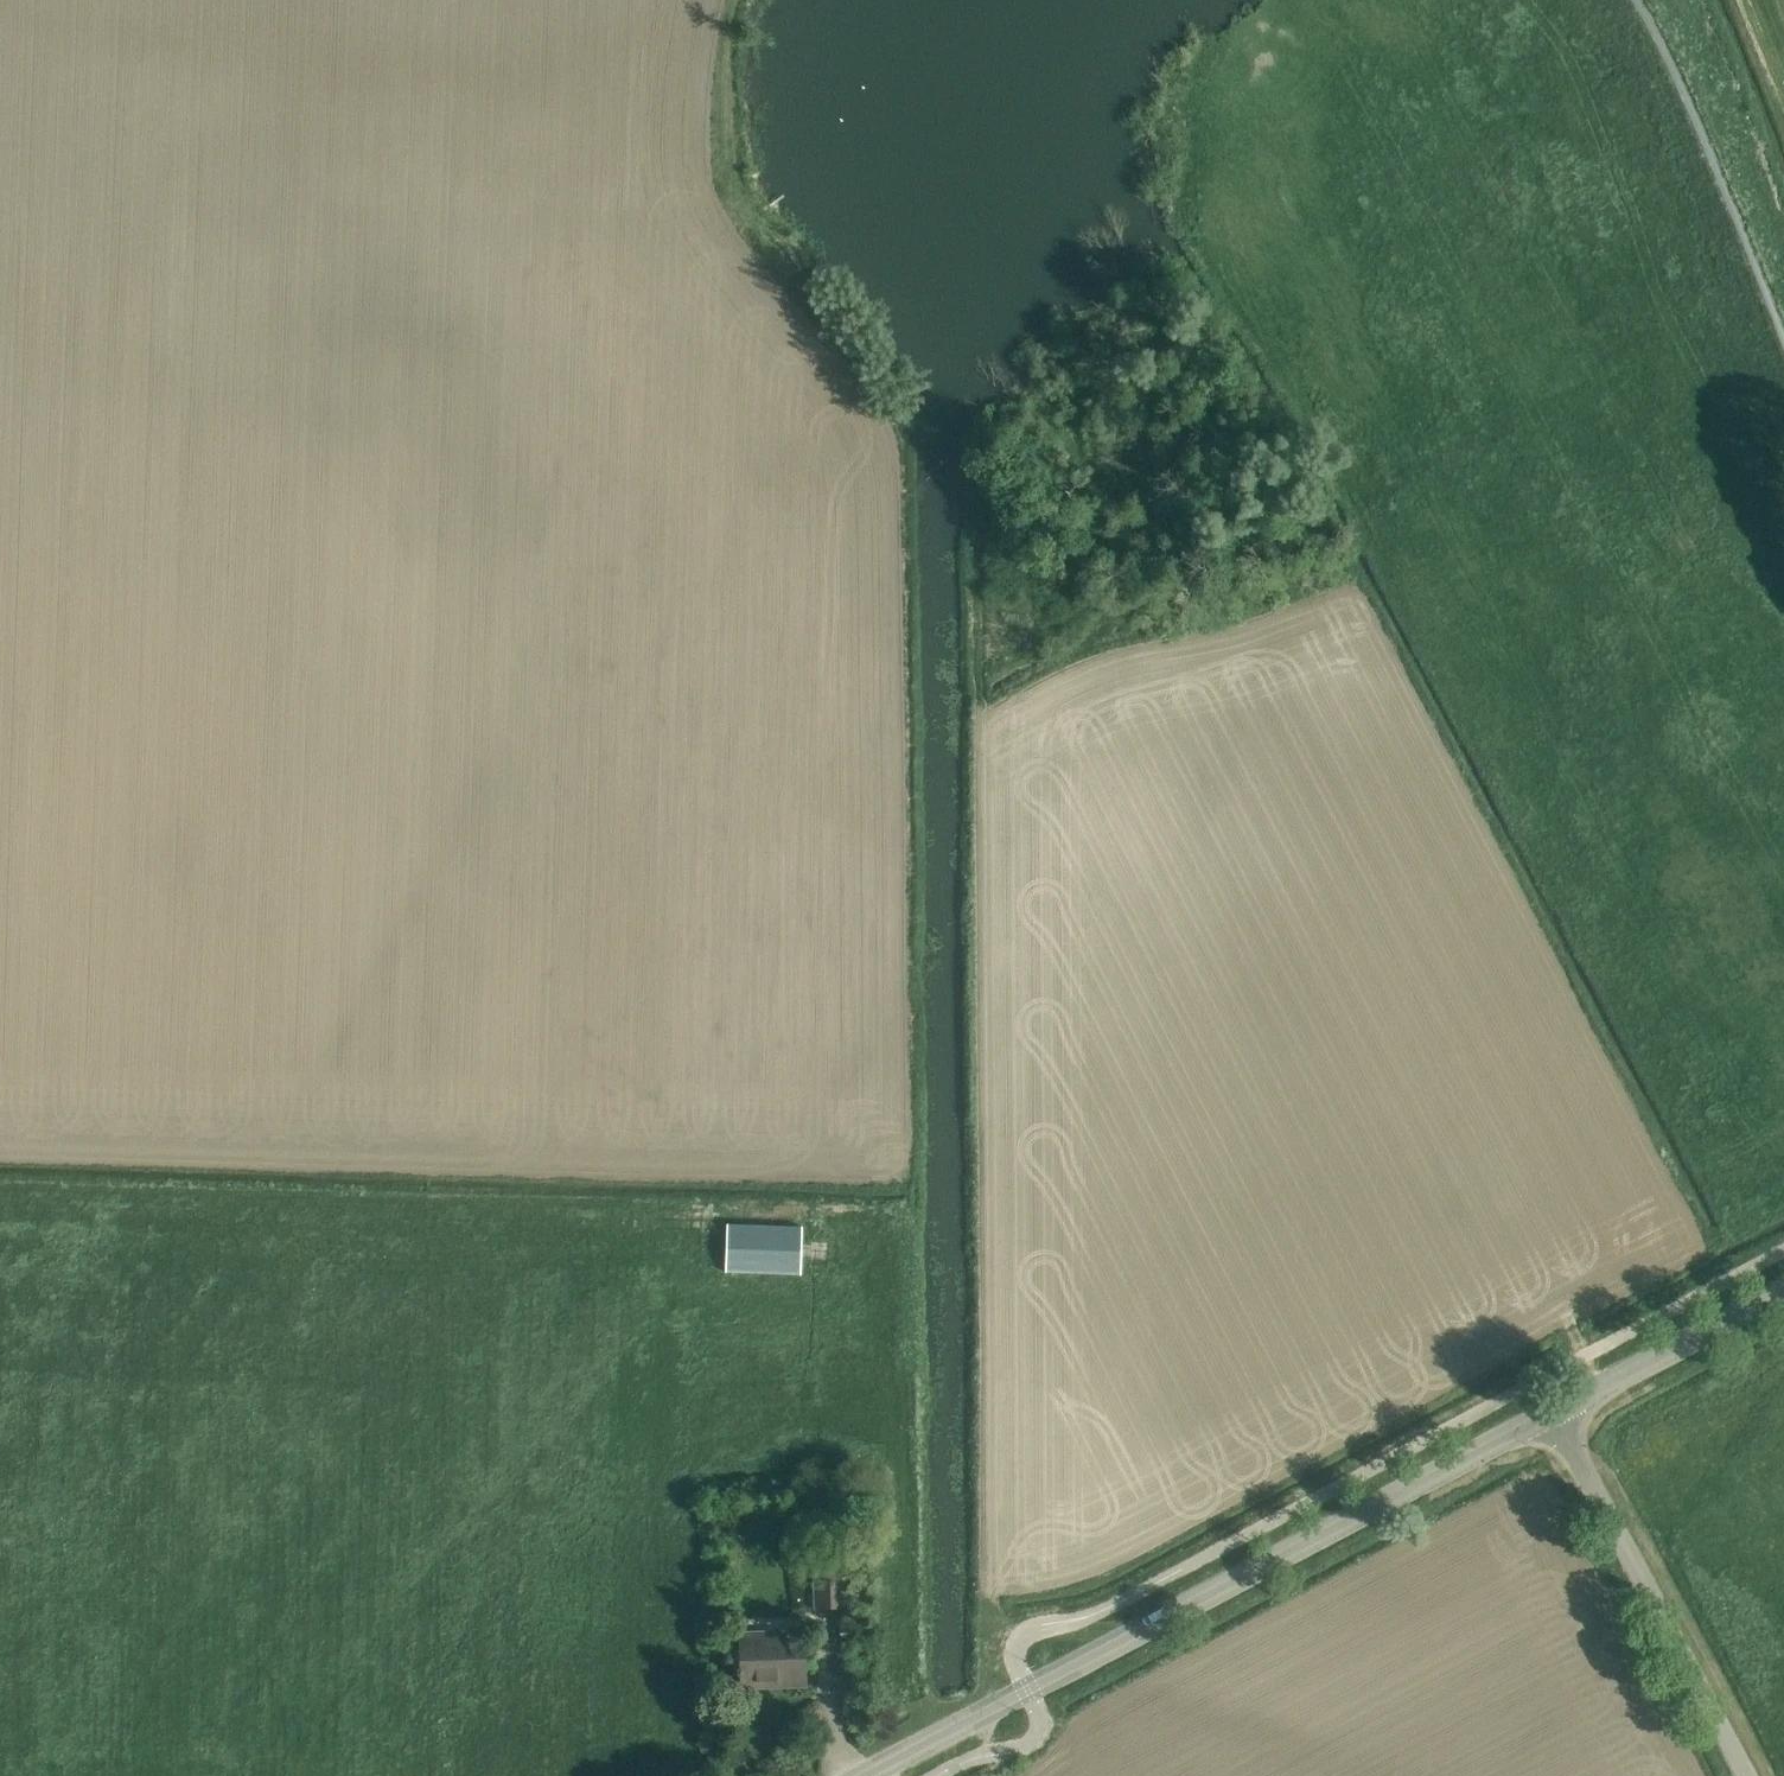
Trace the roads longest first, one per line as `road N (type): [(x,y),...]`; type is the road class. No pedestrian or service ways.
road 1 (unclassified): [(860,1775),(1555,1412)]
road 2 (unclassified): [(1746,1775),(1555,1412)]
road 3 (unclassified): [(1555,1412),(1783,1290)]

